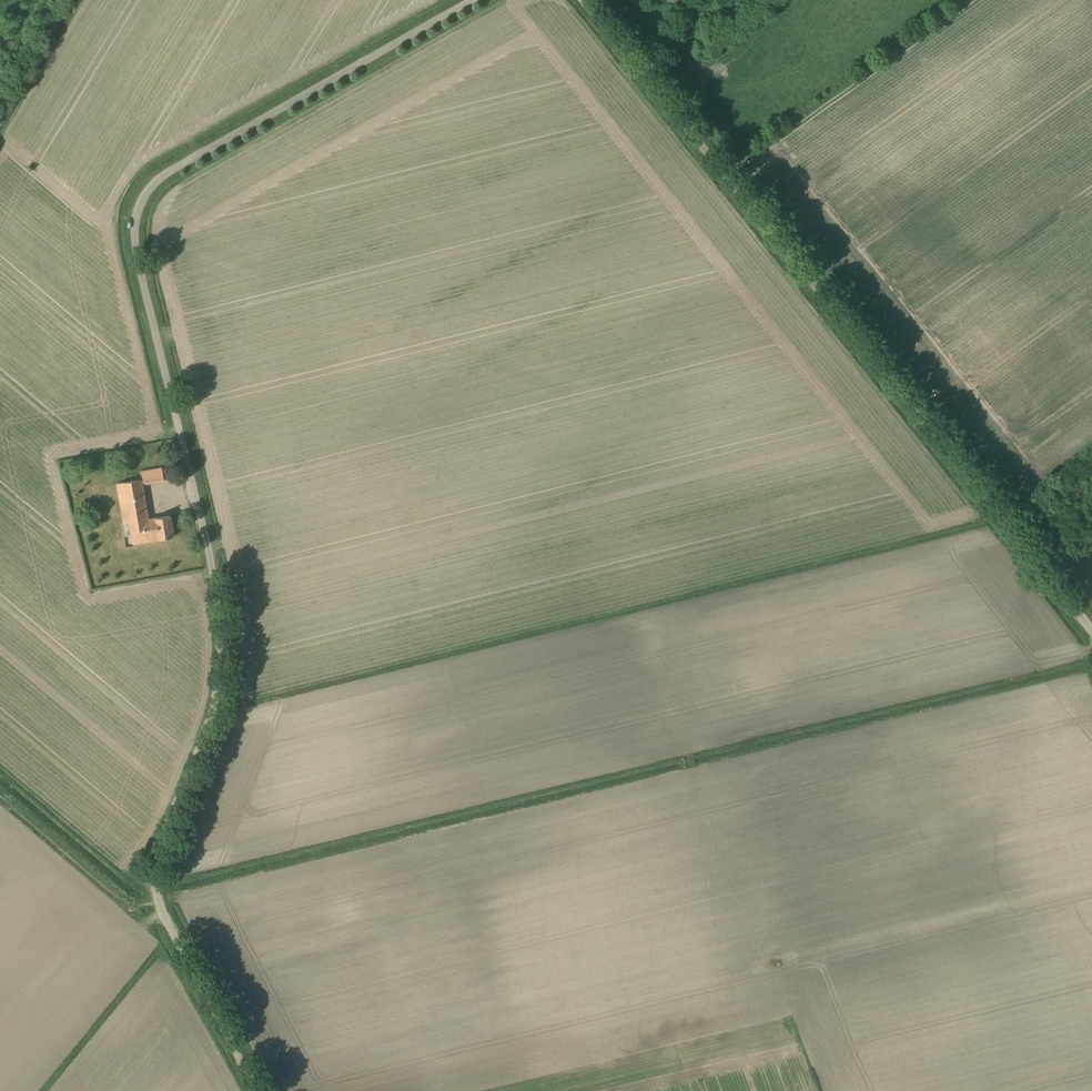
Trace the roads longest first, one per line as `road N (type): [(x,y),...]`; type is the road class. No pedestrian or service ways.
road 1 (residential): [(257,1090),(156,893),(156,858),(213,706),(220,652),(210,560),(135,221),(163,176),(472,0)]
road 2 (unclassified): [(1091,630),(583,0)]

